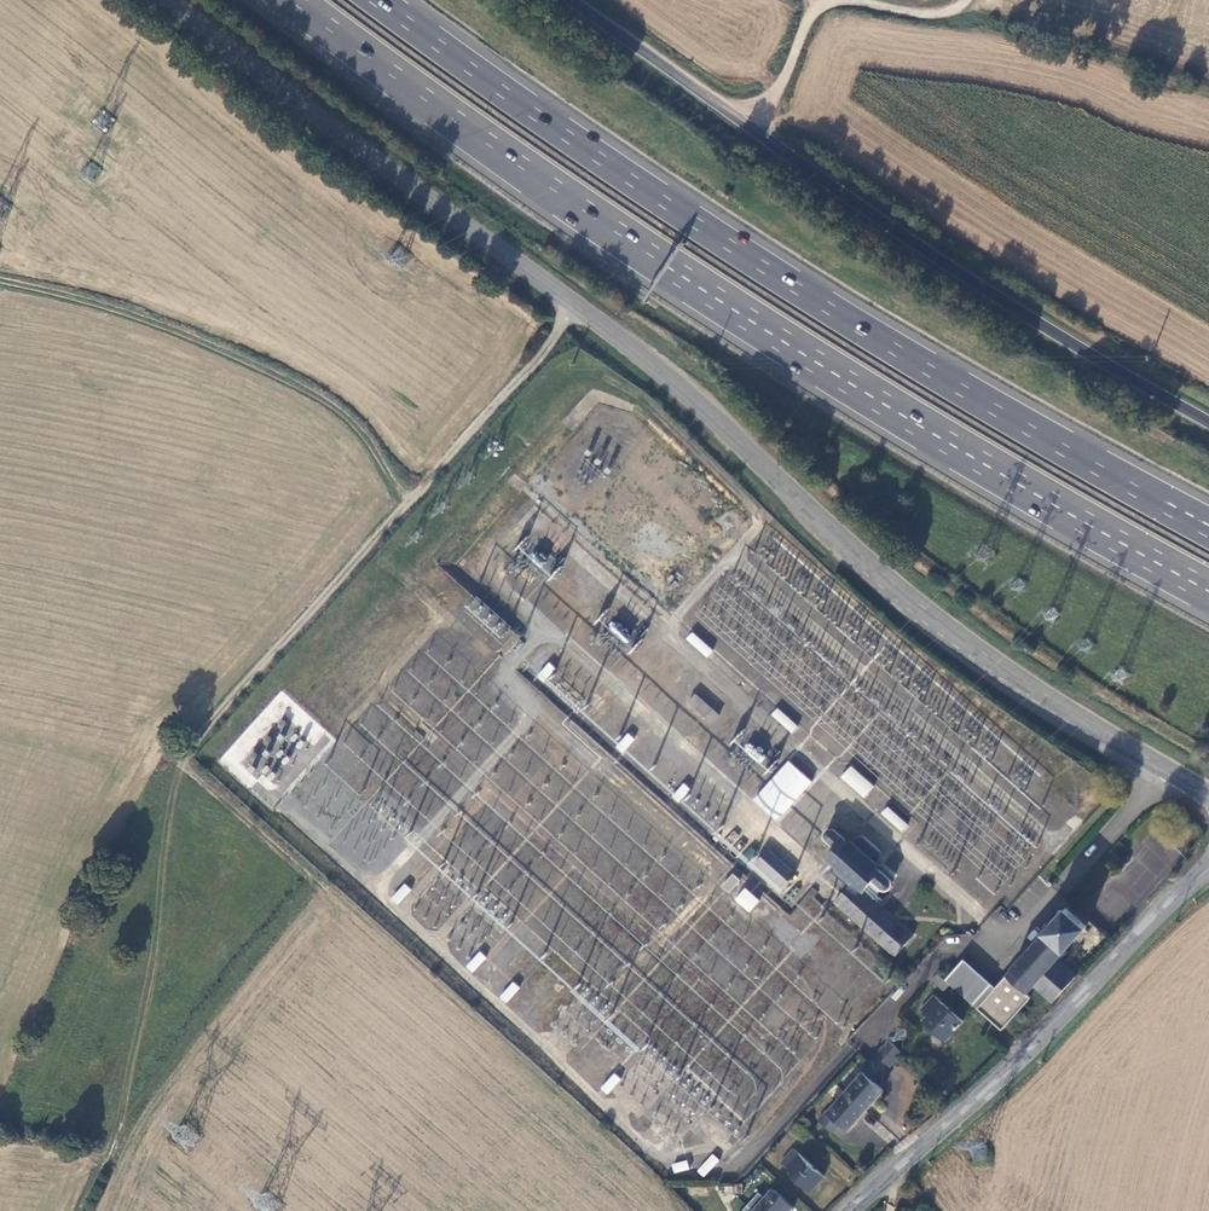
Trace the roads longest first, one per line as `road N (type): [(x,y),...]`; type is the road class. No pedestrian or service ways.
road 1 (tertiary): [(171,0),(702,407),(869,575),(956,645),(1162,773)]
road 2 (track): [(105,1164),(150,1090),(309,882),(177,762),(576,308)]
road 3 (trunk): [(299,0),(646,253),(942,439),(1208,591)]
road 4 (trunk): [(1208,525),(985,402),(721,240),(379,0)]
road 5 (track): [(0,280),(100,305),(293,387),(341,415),(407,505)]
road 6 (tertiary): [(853,1210),(1009,1072),(1192,884)]
road 7 (track): [(757,132),(807,23),(824,4),(943,22),(973,0)]
road 8 (unclassified): [(1057,891),(1162,773)]
road 9 (unclassified): [(327,738),(274,795),(229,761)]

